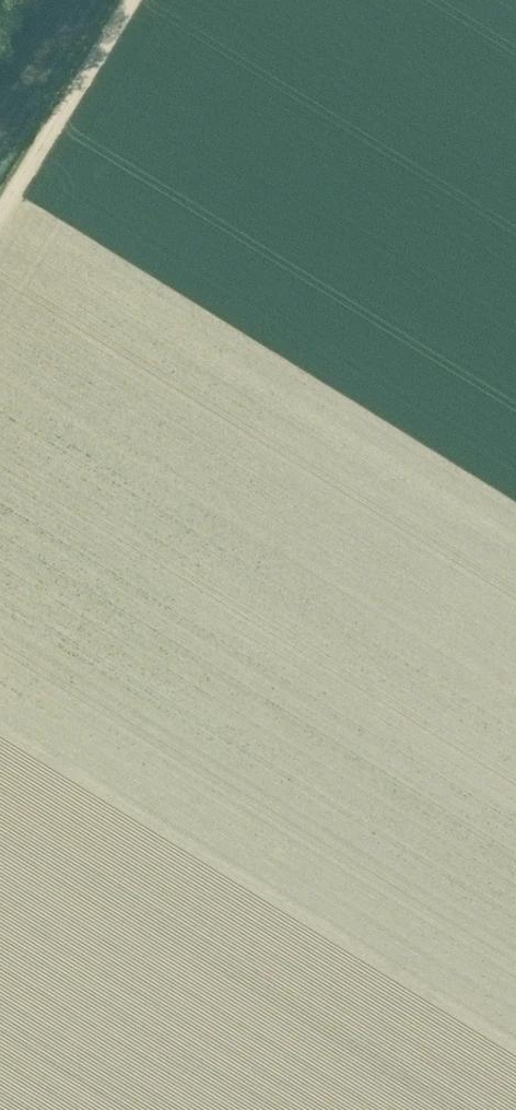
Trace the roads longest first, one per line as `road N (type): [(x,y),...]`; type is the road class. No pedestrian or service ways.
road 1 (track): [(133,0),(0,215)]

